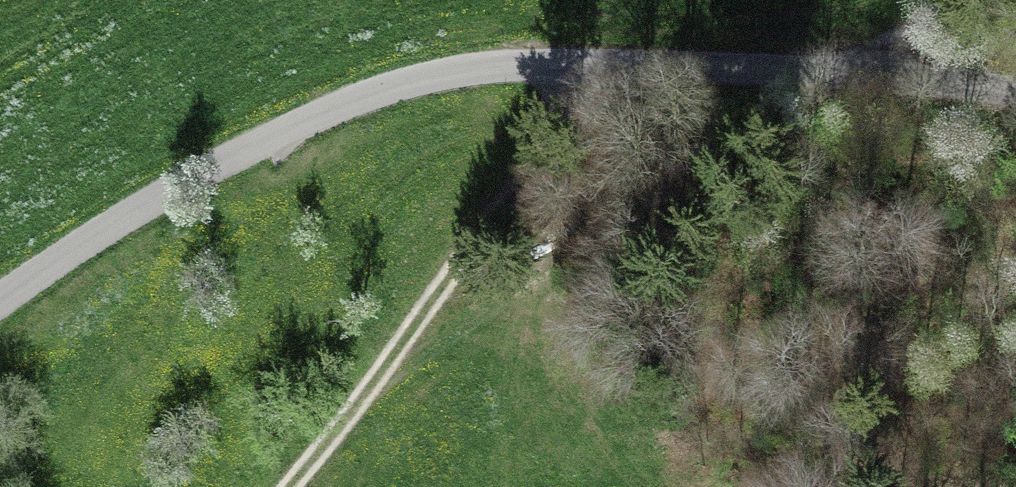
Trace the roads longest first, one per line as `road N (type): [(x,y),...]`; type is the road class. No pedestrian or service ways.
road 1 (residential): [(1015,92),(805,71),(625,65),(438,74),(286,130),(91,238),(0,300)]
road 2 (track): [(625,65),(294,486)]
road 3 (track): [(805,71),(980,0)]

